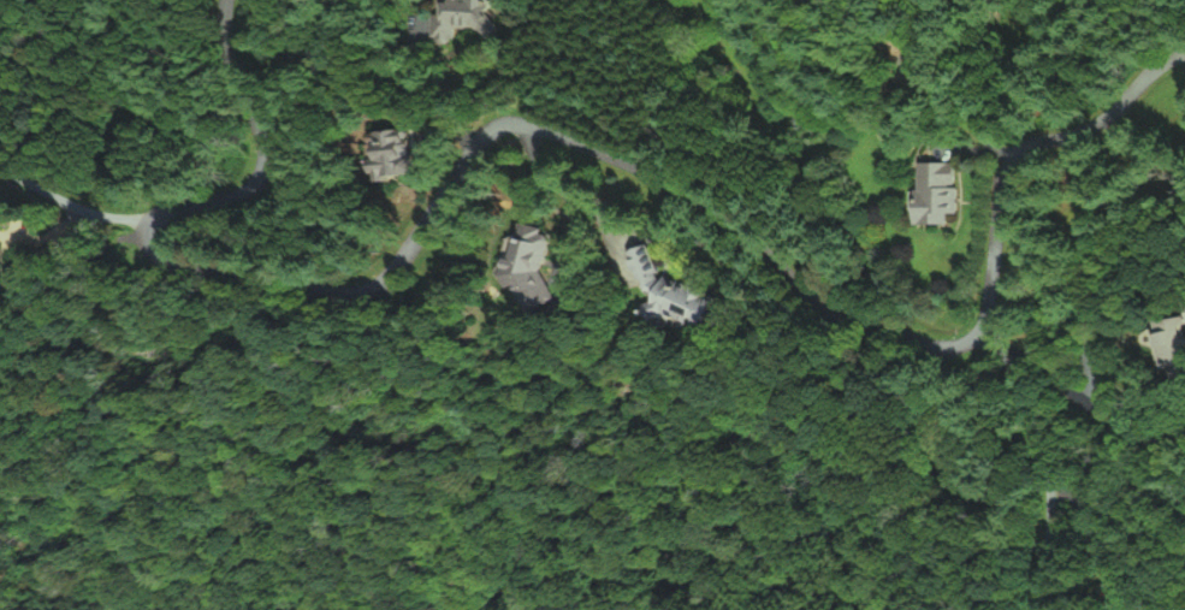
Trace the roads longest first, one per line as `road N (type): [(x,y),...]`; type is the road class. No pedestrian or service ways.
road 1 (residential): [(1184,52),(1154,69),(1100,124),(1025,146),(1008,159),(983,327),(947,348),(843,322),(711,206),(521,124),(481,137),(399,262),(367,291),(324,291),(161,259),(148,238),(160,214),(237,195),(262,165),(226,48),(225,0)]
road 2 (residential): [(977,336),(1000,353),(1048,472),(1039,609)]

